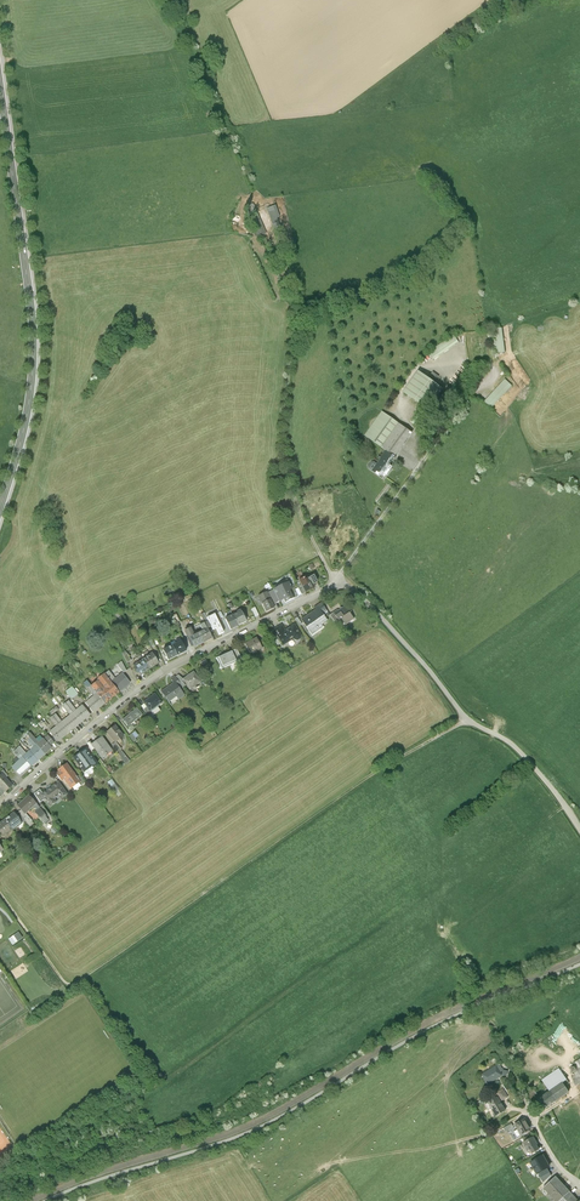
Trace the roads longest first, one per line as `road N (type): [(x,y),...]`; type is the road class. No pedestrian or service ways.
road 1 (residential): [(0,803),(118,704),(337,576),(474,723),(513,744),(579,829)]
road 2 (track): [(467,716),(68,984),(0,893)]
road 3 (track): [(337,576),(496,365),(419,368),(389,413),(417,430),(402,453)]
road 4 (secondary): [(0,82),(34,331),(27,414),(0,508)]
road 5 (track): [(337,576),(320,555),(284,458),(295,316),(290,278),(260,207)]
road 6 (track): [(533,1122),(576,1092),(562,1060),(507,1051),(442,926)]
road 7 (residential): [(579,1185),(546,1146),(507,1051)]

